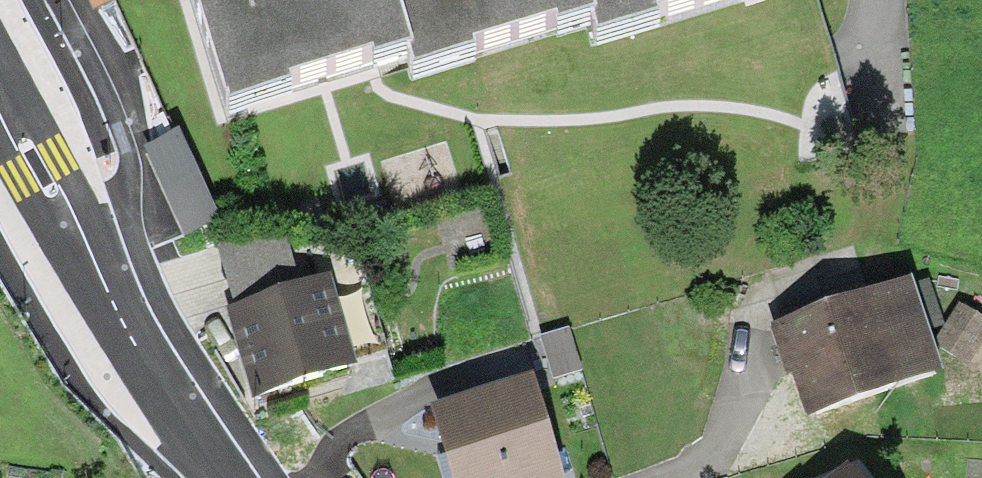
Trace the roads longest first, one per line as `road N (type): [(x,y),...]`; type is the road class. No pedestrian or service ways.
road 1 (tertiary): [(0,92),(118,320),(226,477)]

